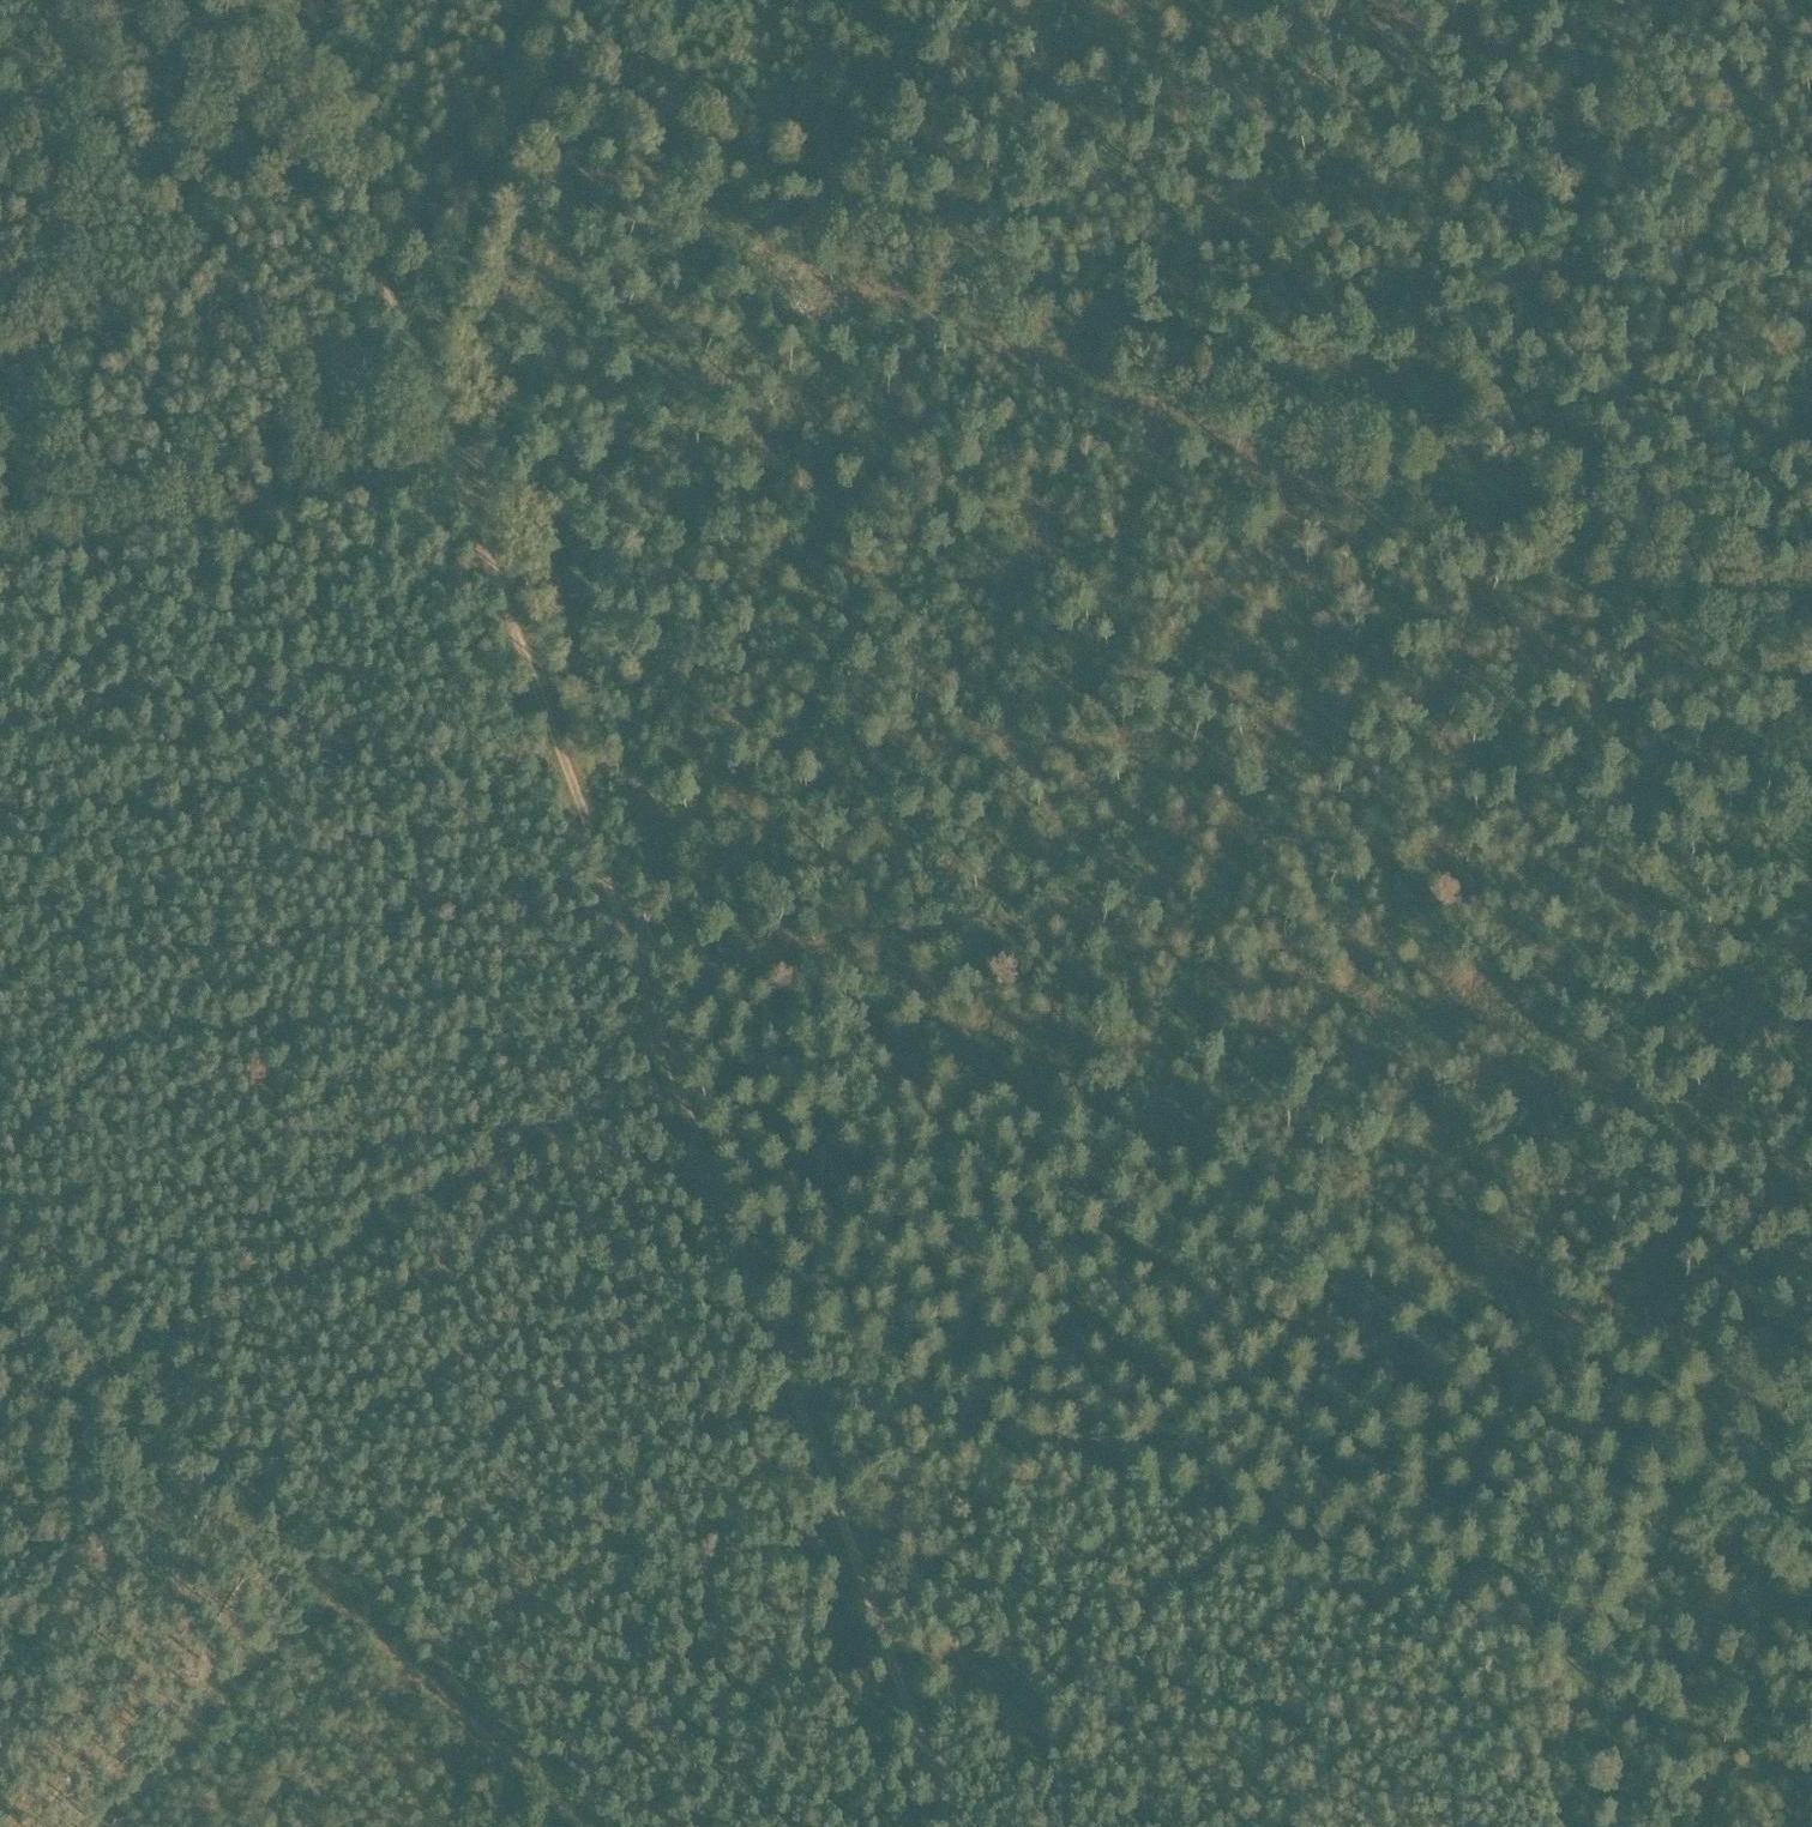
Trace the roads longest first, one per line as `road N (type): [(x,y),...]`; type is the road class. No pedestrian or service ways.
road 1 (track): [(459,494),(957,1826)]
road 2 (track): [(550,89),(1811,617)]
road 3 (track): [(1811,1407),(1691,1385),(1631,1343),(1373,1216),(755,974)]
road 4 (track): [(1571,1681),(1469,1592),(1154,1420),(1050,1398),(960,1346),(862,1318),(773,1328)]
road 5 (track): [(582,1826),(0,1283)]
road 6 (track): [(459,494),(0,571)]
road 7 (track): [(1750,1396),(1725,1420),(1525,1758)]
road 8 (track): [(281,0),(416,362)]
road 9 (track): [(416,362),(440,328),(550,89)]
road 10 (track): [(416,362),(459,494)]

